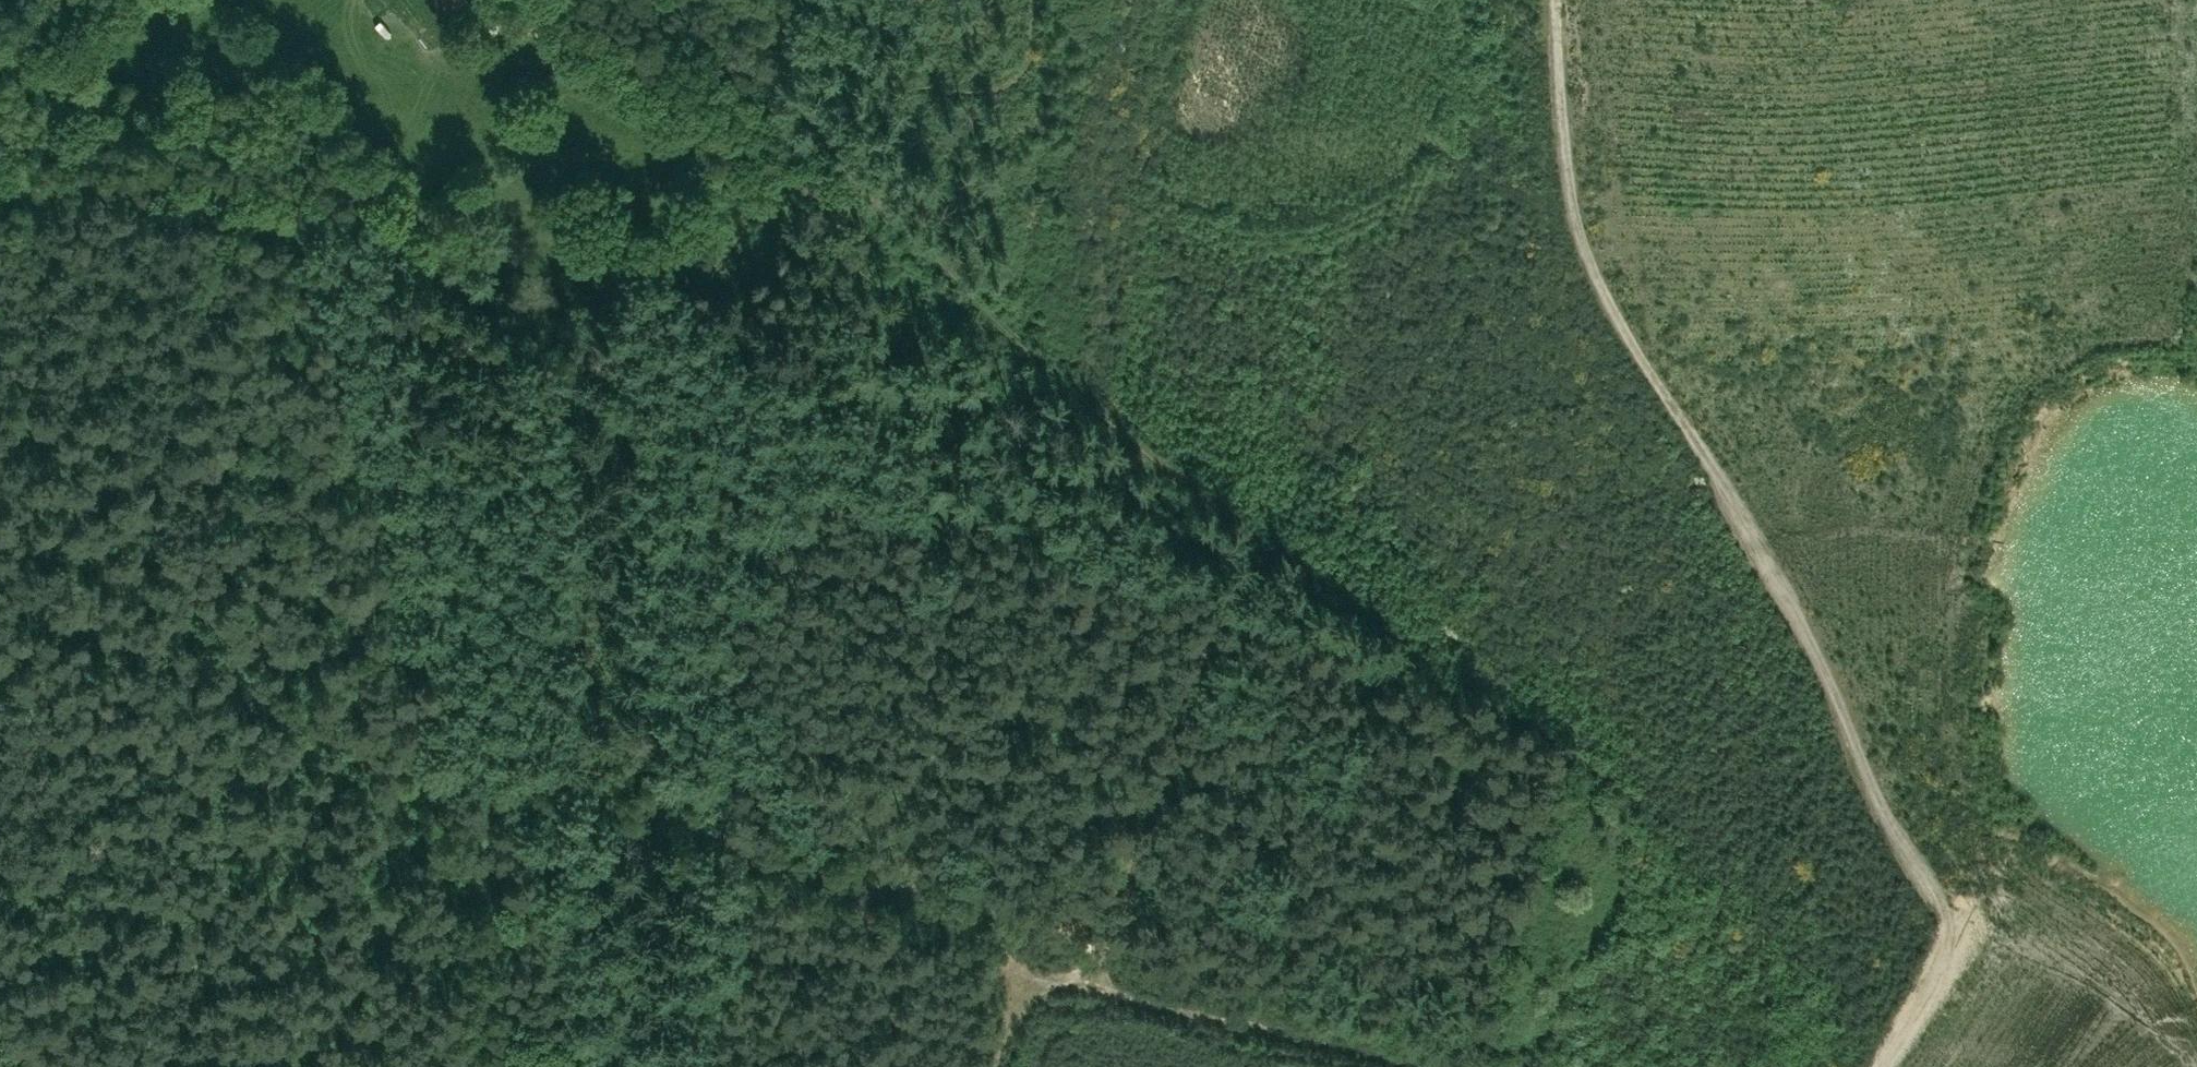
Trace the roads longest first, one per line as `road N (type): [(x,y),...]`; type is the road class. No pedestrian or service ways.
road 1 (track): [(990,1066),(1016,1005),(1096,954),(1130,895),(1239,510)]
road 2 (track): [(110,0),(0,104)]

